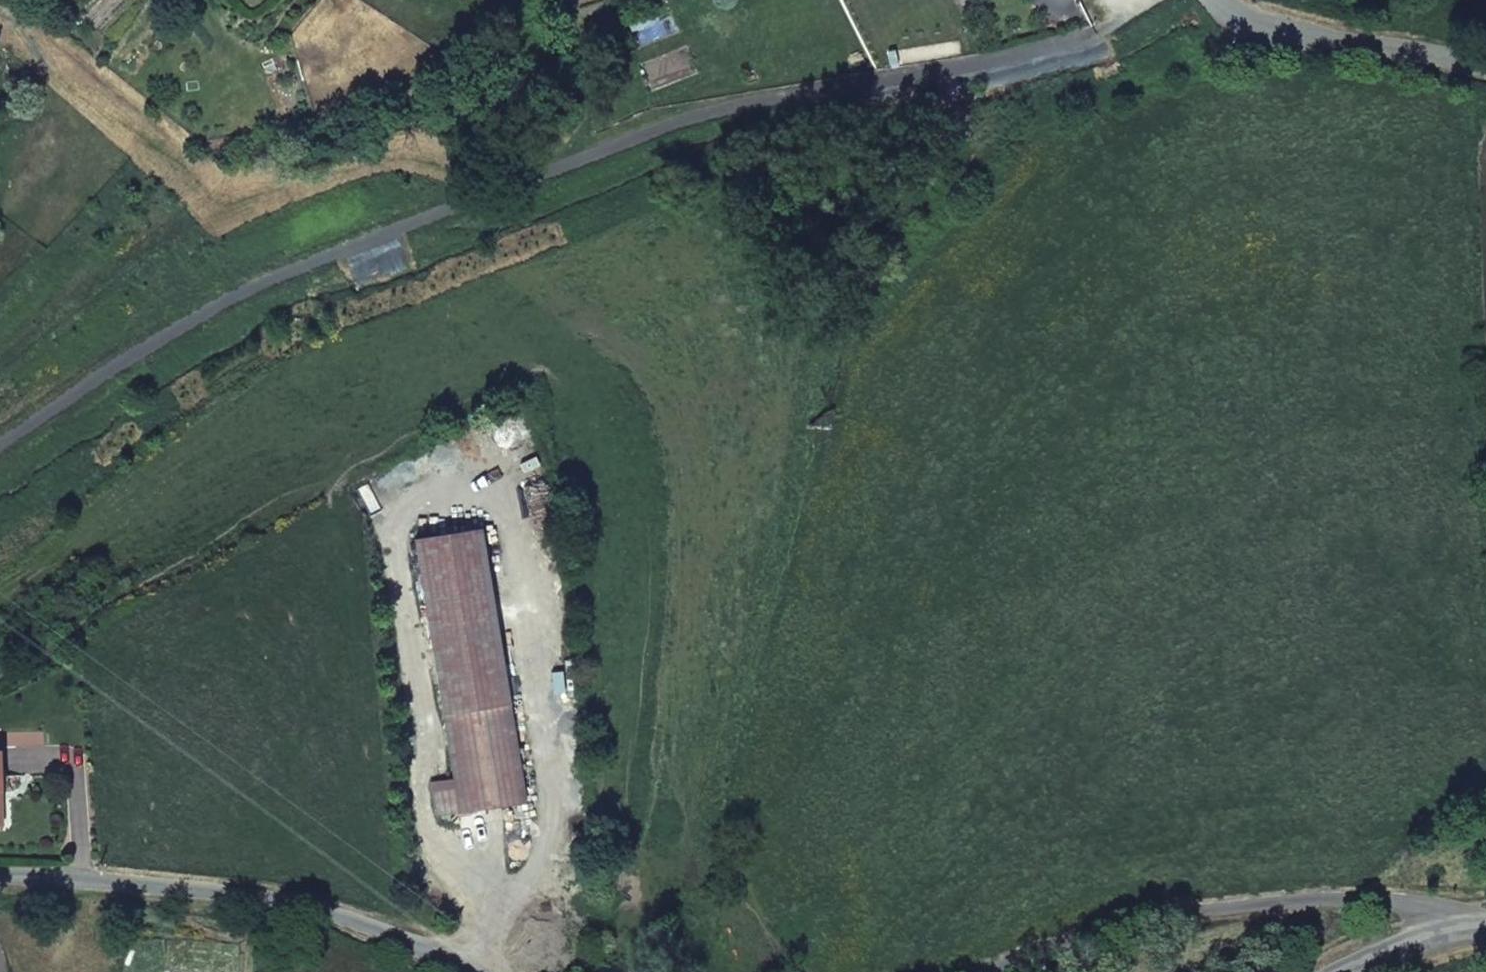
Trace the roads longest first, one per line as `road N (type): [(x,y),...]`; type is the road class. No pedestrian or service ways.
road 1 (residential): [(1477,926),(1373,903),(1190,912),(1054,948),(999,971)]
road 2 (residential): [(476,971),(321,911),(162,887),(0,878)]
road 3 (unclassified): [(1485,68),(1237,21)]
road 4 (unclassified): [(1477,926),(1346,971)]

